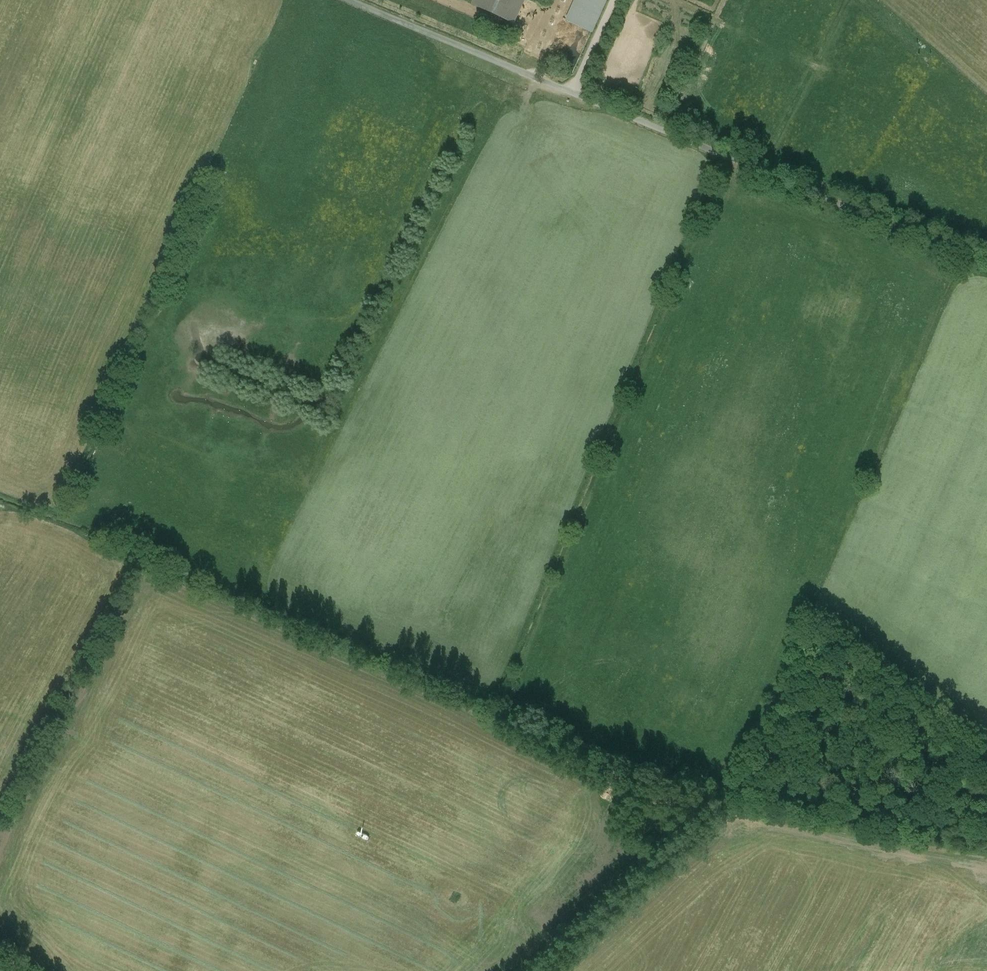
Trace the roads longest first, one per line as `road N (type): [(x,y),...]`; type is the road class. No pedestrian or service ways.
road 1 (unclassified): [(350,0),(986,265)]
road 2 (track): [(986,869),(635,797)]

